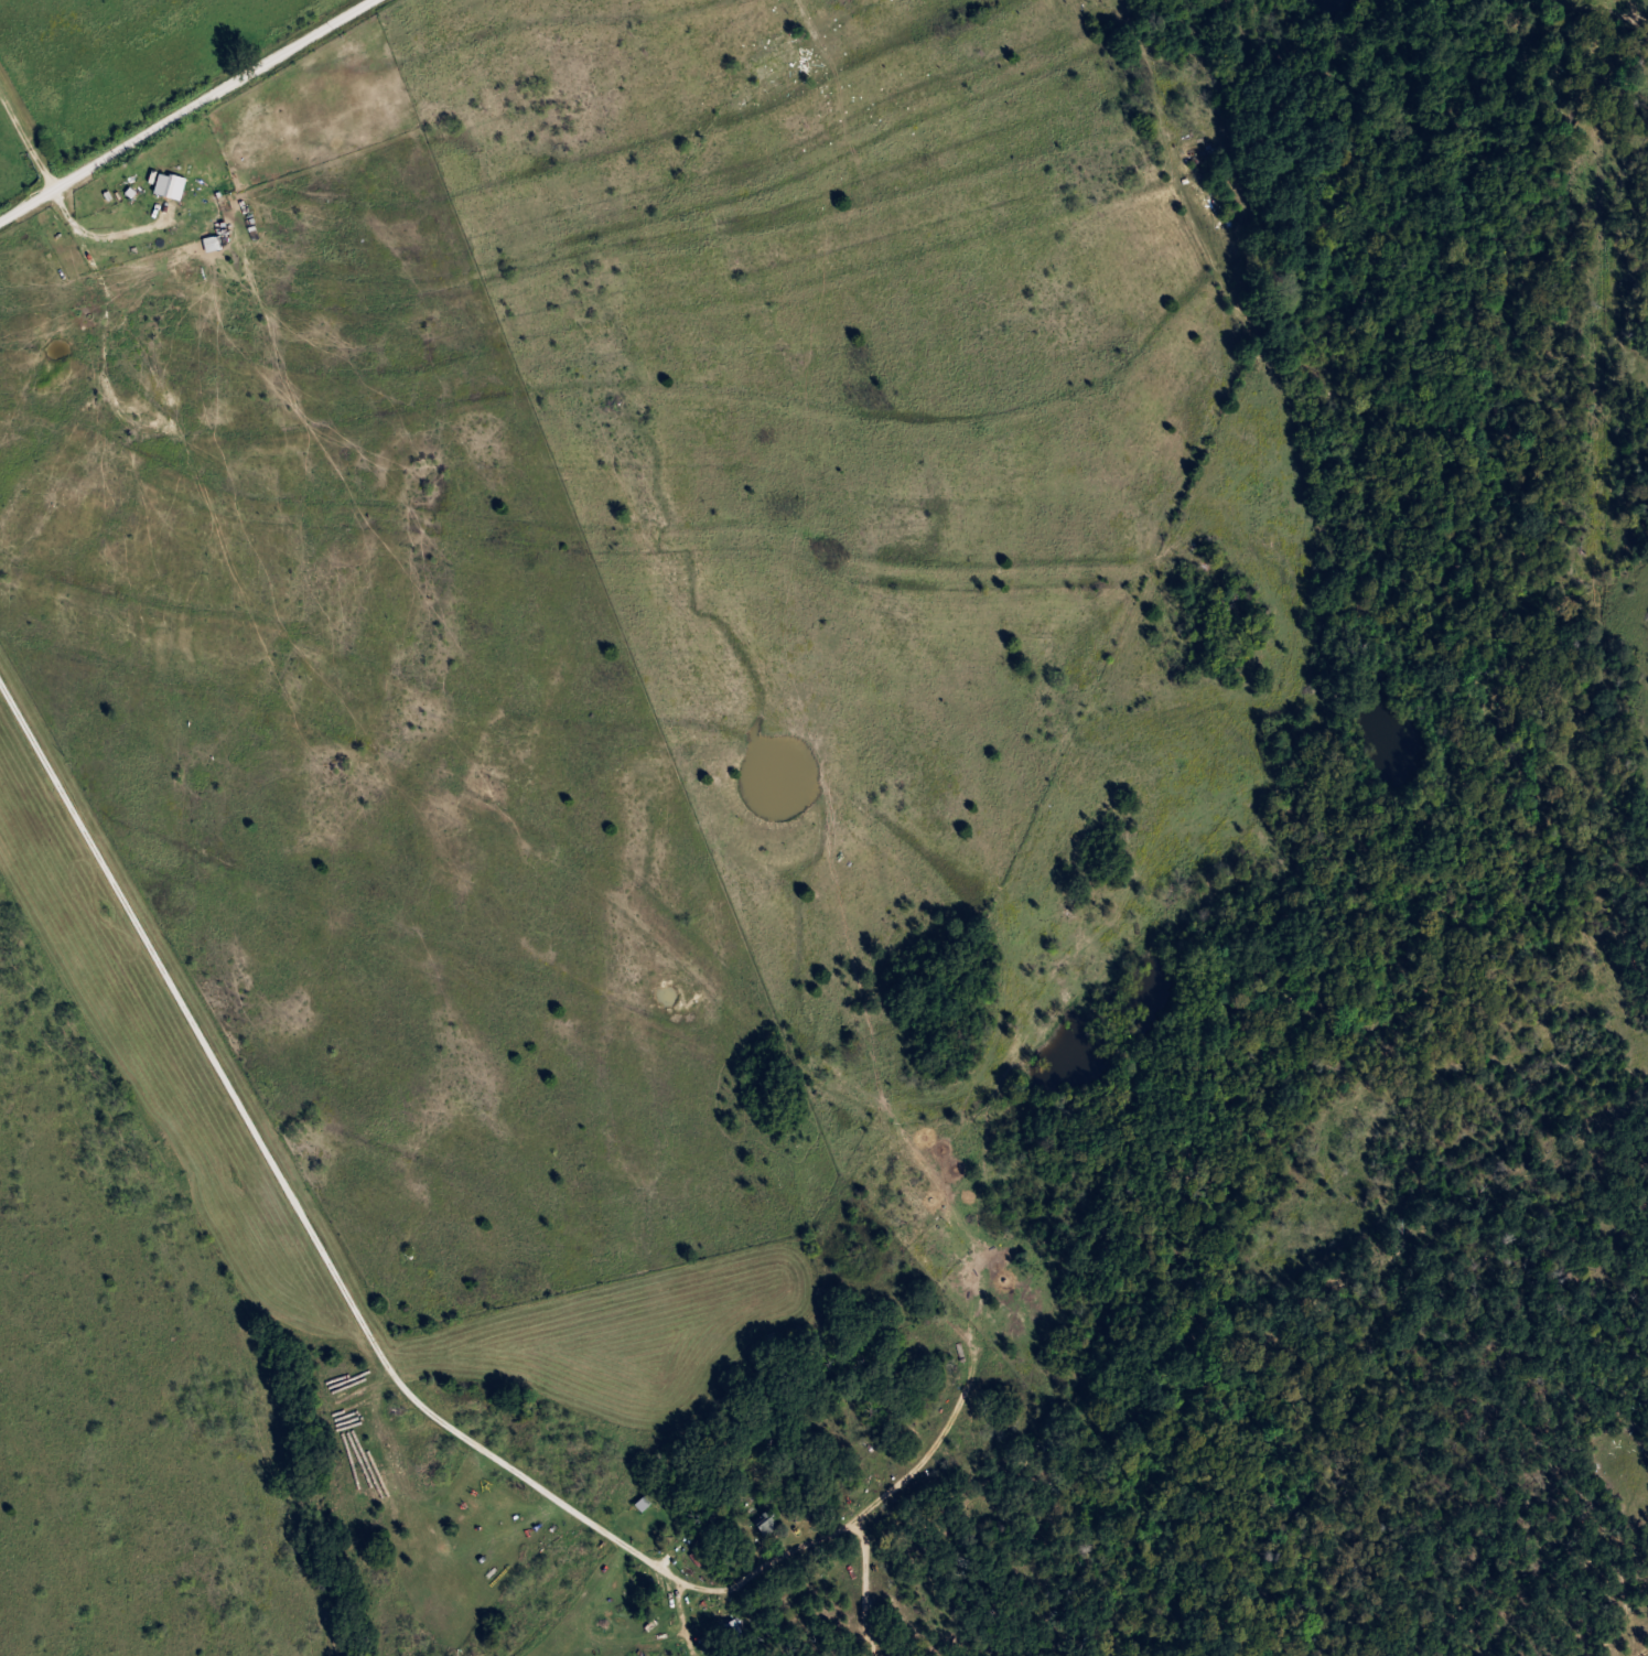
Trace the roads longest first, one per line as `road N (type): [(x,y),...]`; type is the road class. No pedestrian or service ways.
road 1 (residential): [(0,228),(385,0)]
road 2 (residential): [(1245,355),(1229,284),(1137,28),(1113,0)]

